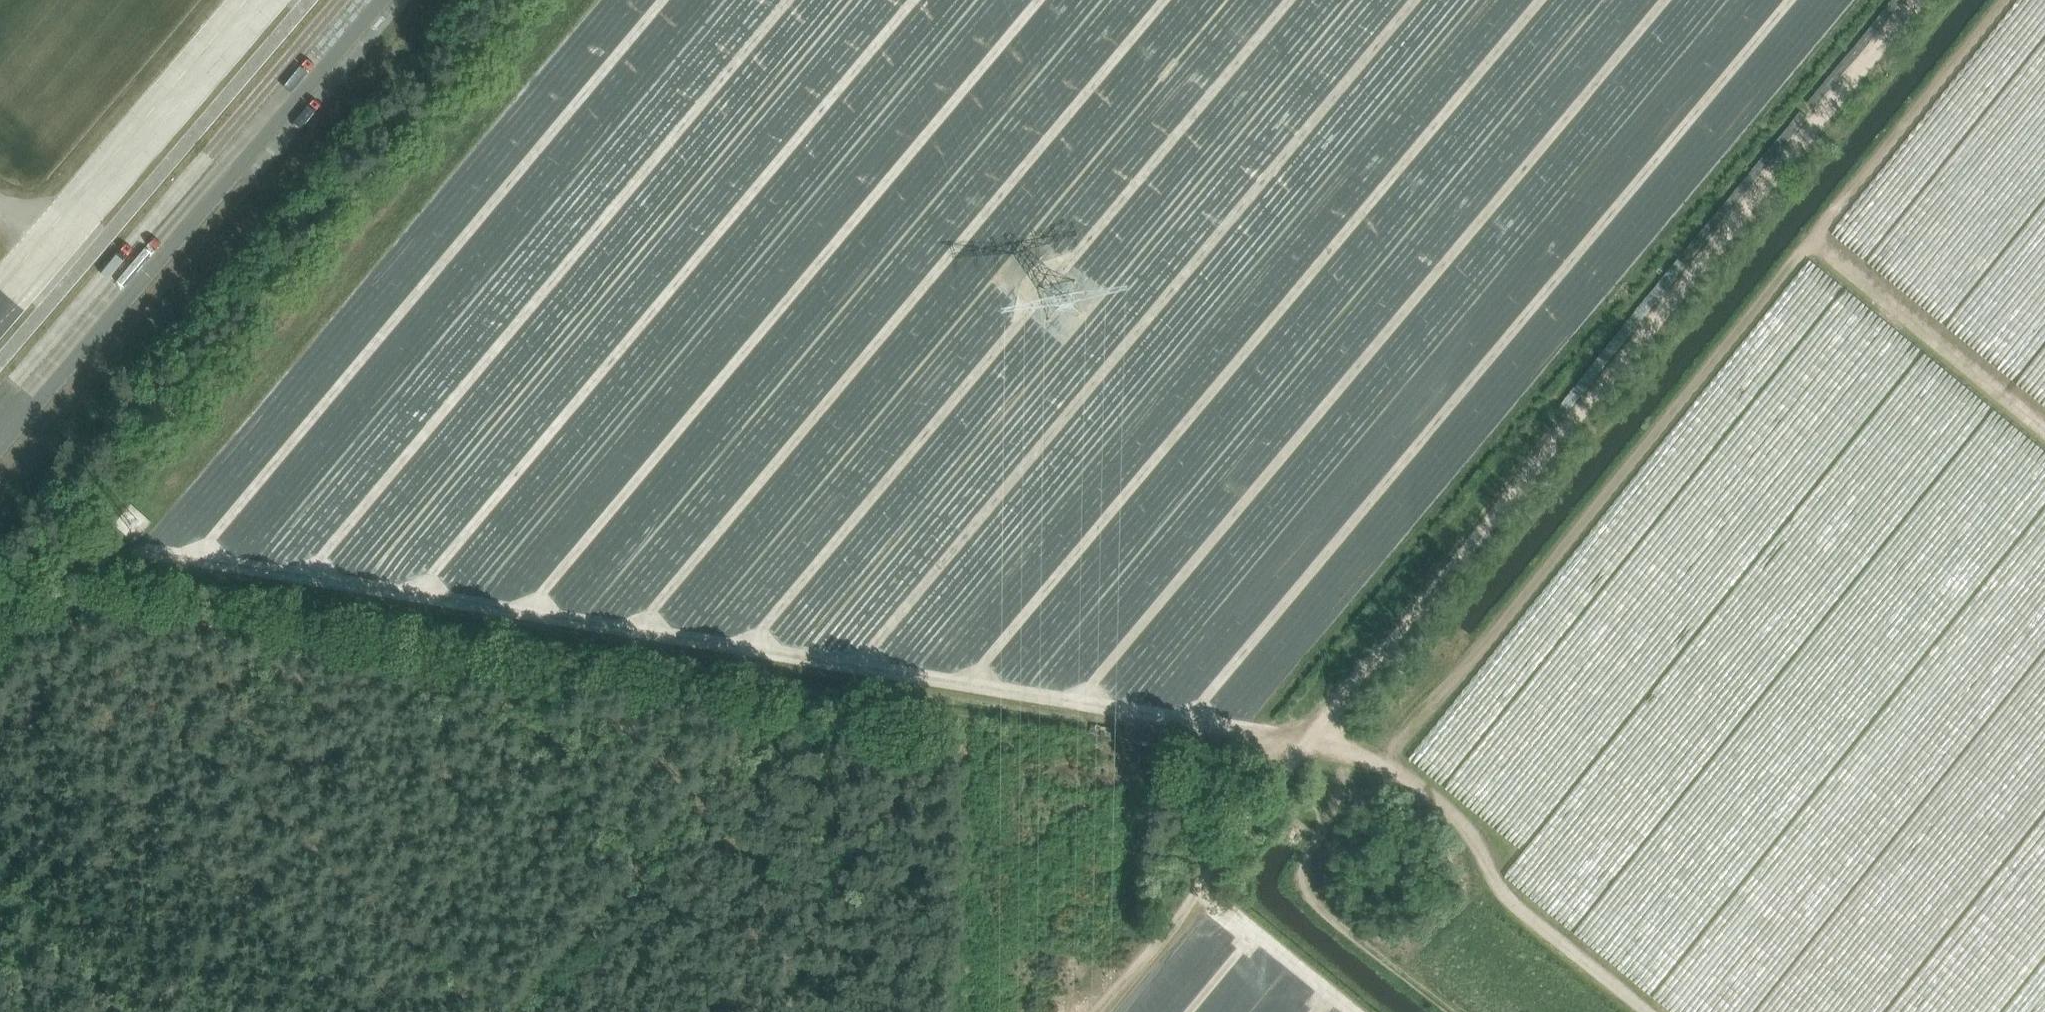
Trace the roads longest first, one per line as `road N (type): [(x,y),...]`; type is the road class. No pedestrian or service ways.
road 1 (track): [(1283,778),(1923,0)]
road 2 (track): [(1455,1011),(1306,887),(1304,862),(1319,819),(1314,802),(1283,778)]
road 3 (track): [(1096,1011),(1283,778)]

